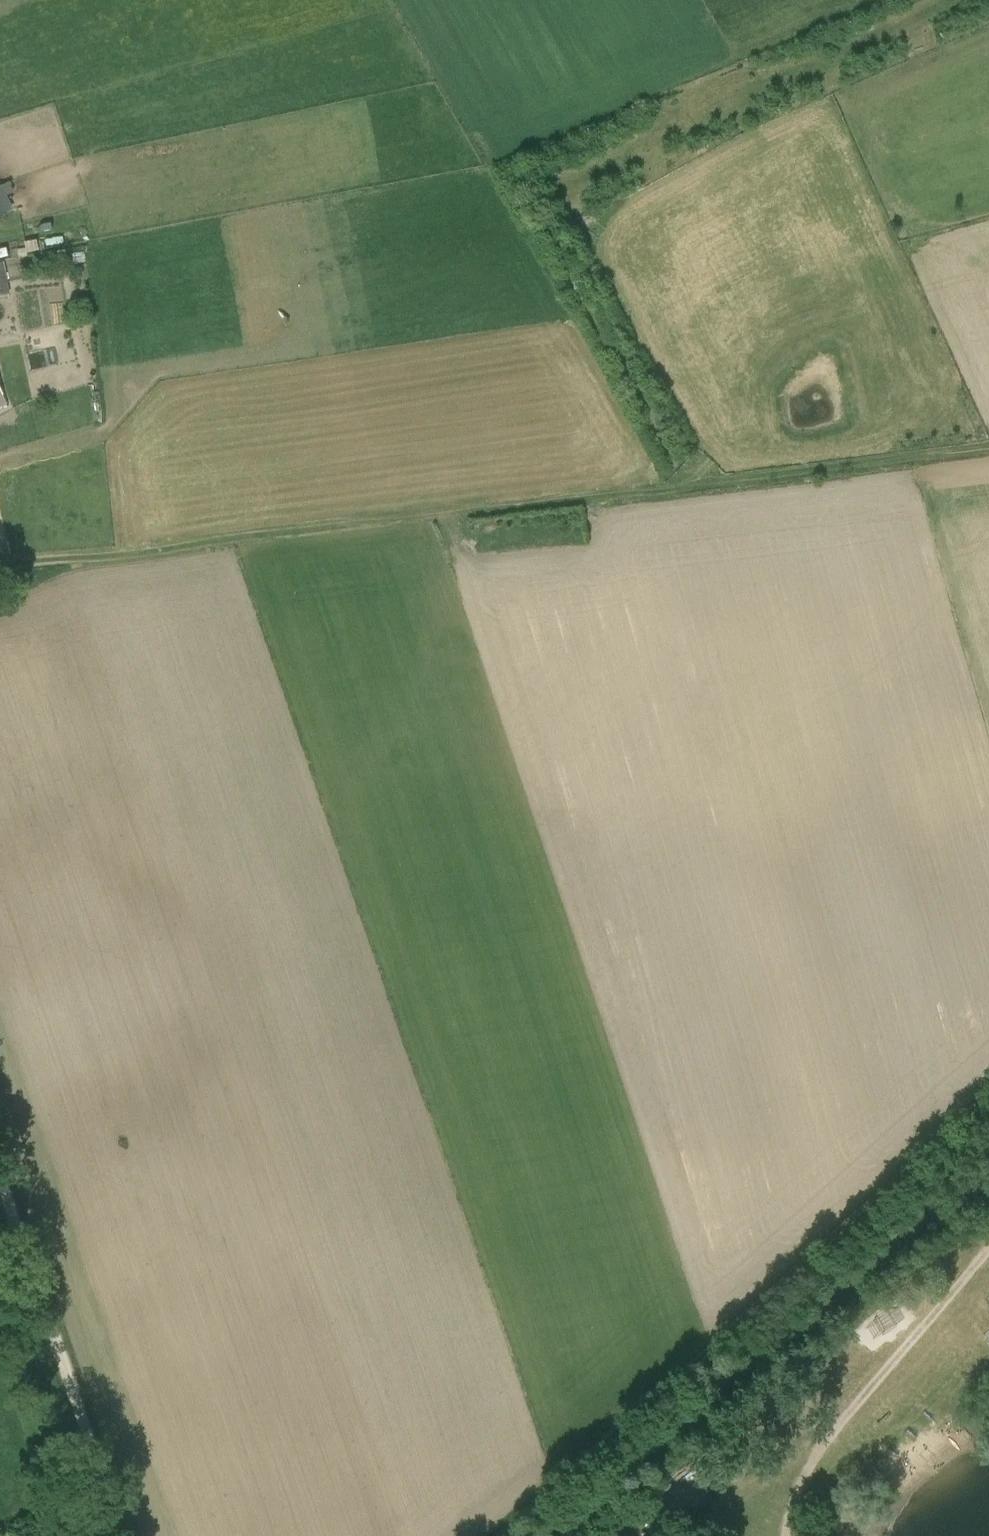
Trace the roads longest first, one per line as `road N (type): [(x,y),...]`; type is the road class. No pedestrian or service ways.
road 1 (track): [(504,1528),(897,1178)]
road 2 (track): [(121,1535),(0,1184)]
road 3 (track): [(897,1178),(988,1095)]

